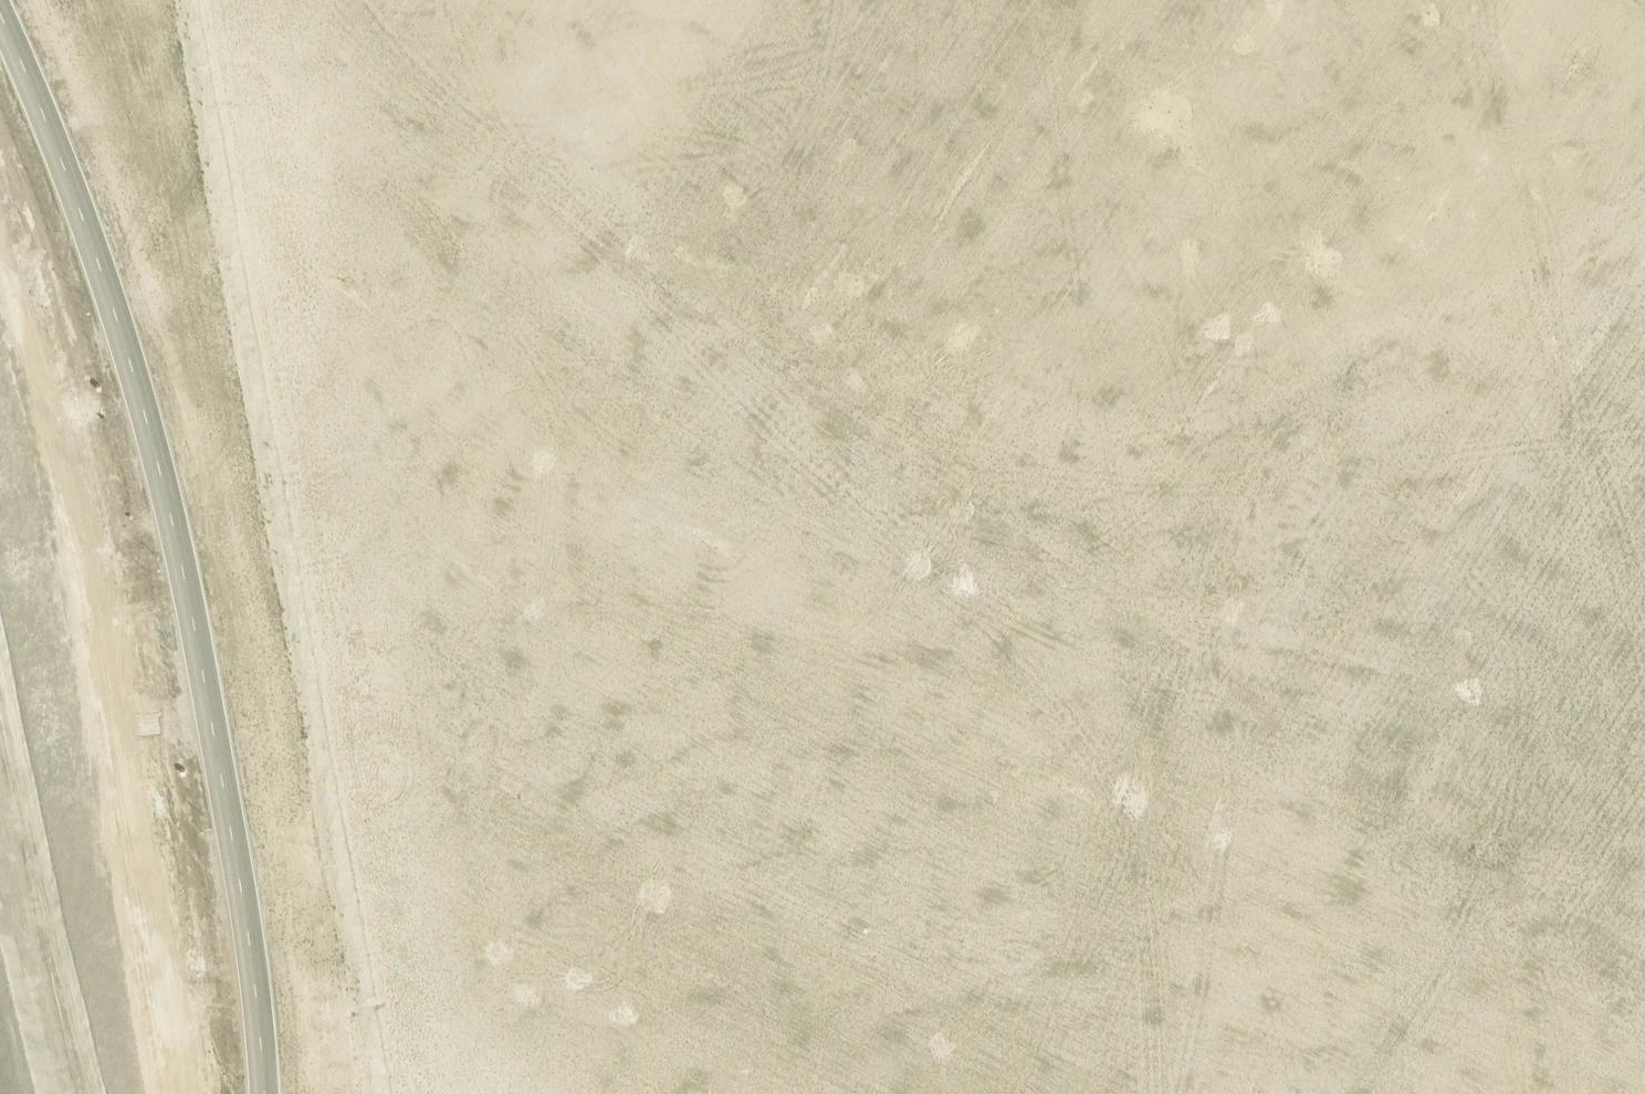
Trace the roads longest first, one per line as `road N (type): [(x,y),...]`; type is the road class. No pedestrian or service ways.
road 1 (unclassified): [(262,1093),(241,888),(179,551),(103,276),(0,13)]
road 2 (unclassified): [(0,842),(60,1093)]

